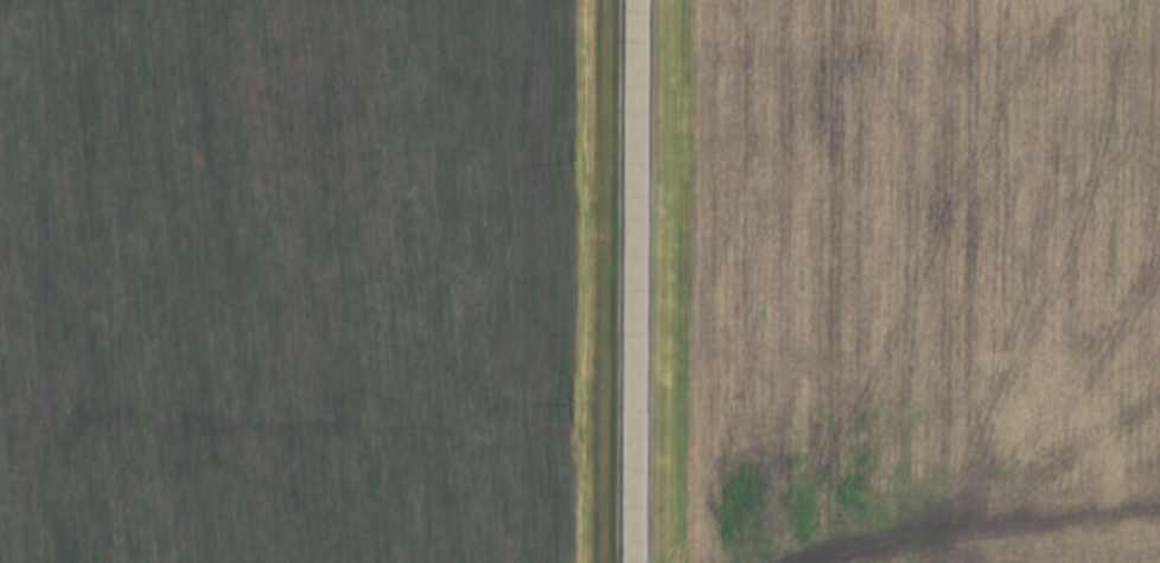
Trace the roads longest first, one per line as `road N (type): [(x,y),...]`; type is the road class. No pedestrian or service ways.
road 1 (tertiary): [(635,562),(638,0)]

